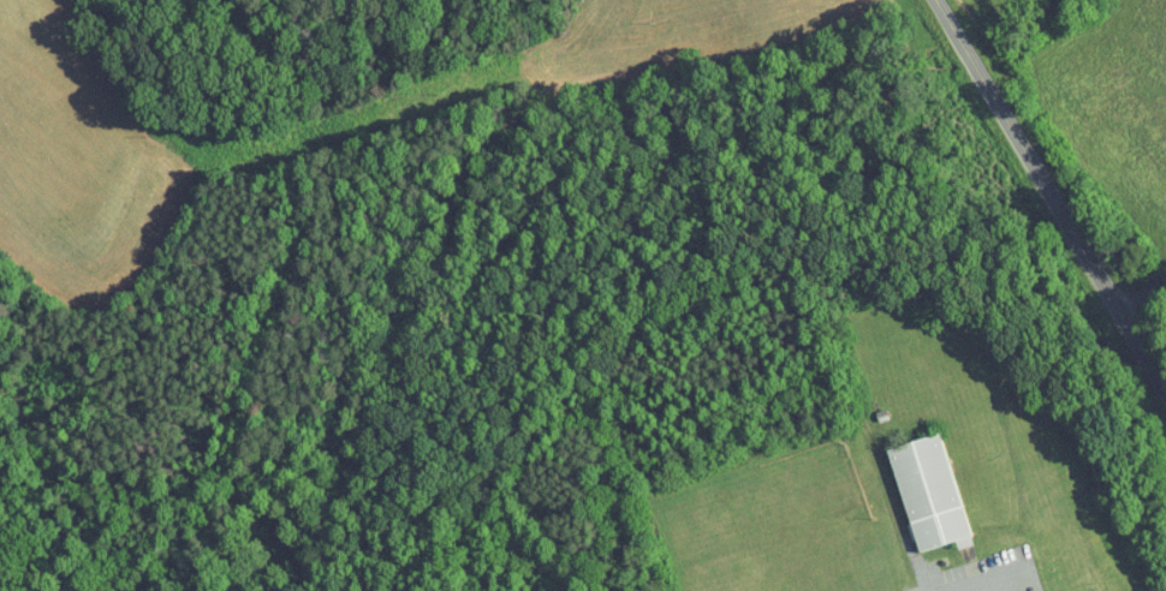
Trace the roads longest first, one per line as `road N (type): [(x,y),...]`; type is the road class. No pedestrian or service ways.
road 1 (primary): [(1165,387),(1009,118)]

